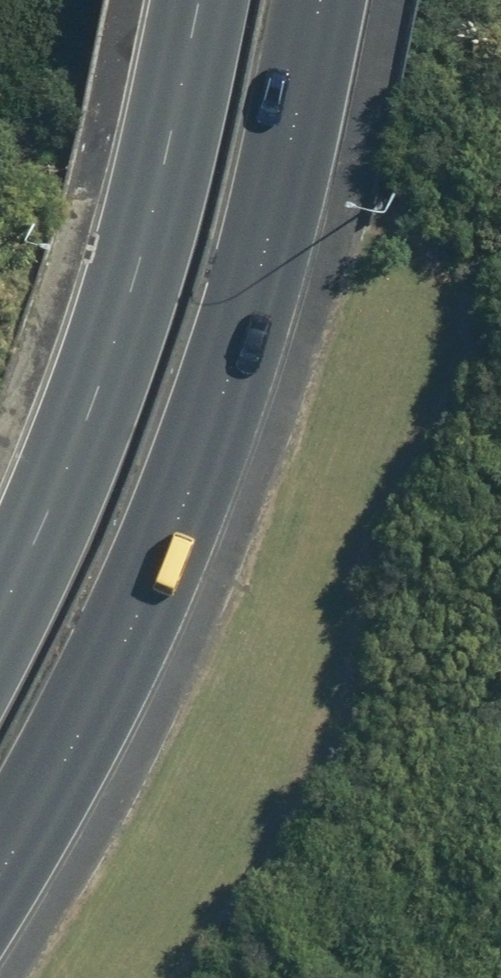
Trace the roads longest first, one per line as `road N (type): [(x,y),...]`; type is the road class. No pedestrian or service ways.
road 1 (primary): [(334,0),(303,167),(182,525),(96,711),(0,870)]
road 2 (primary): [(0,625),(53,513),(113,341),(202,0)]

